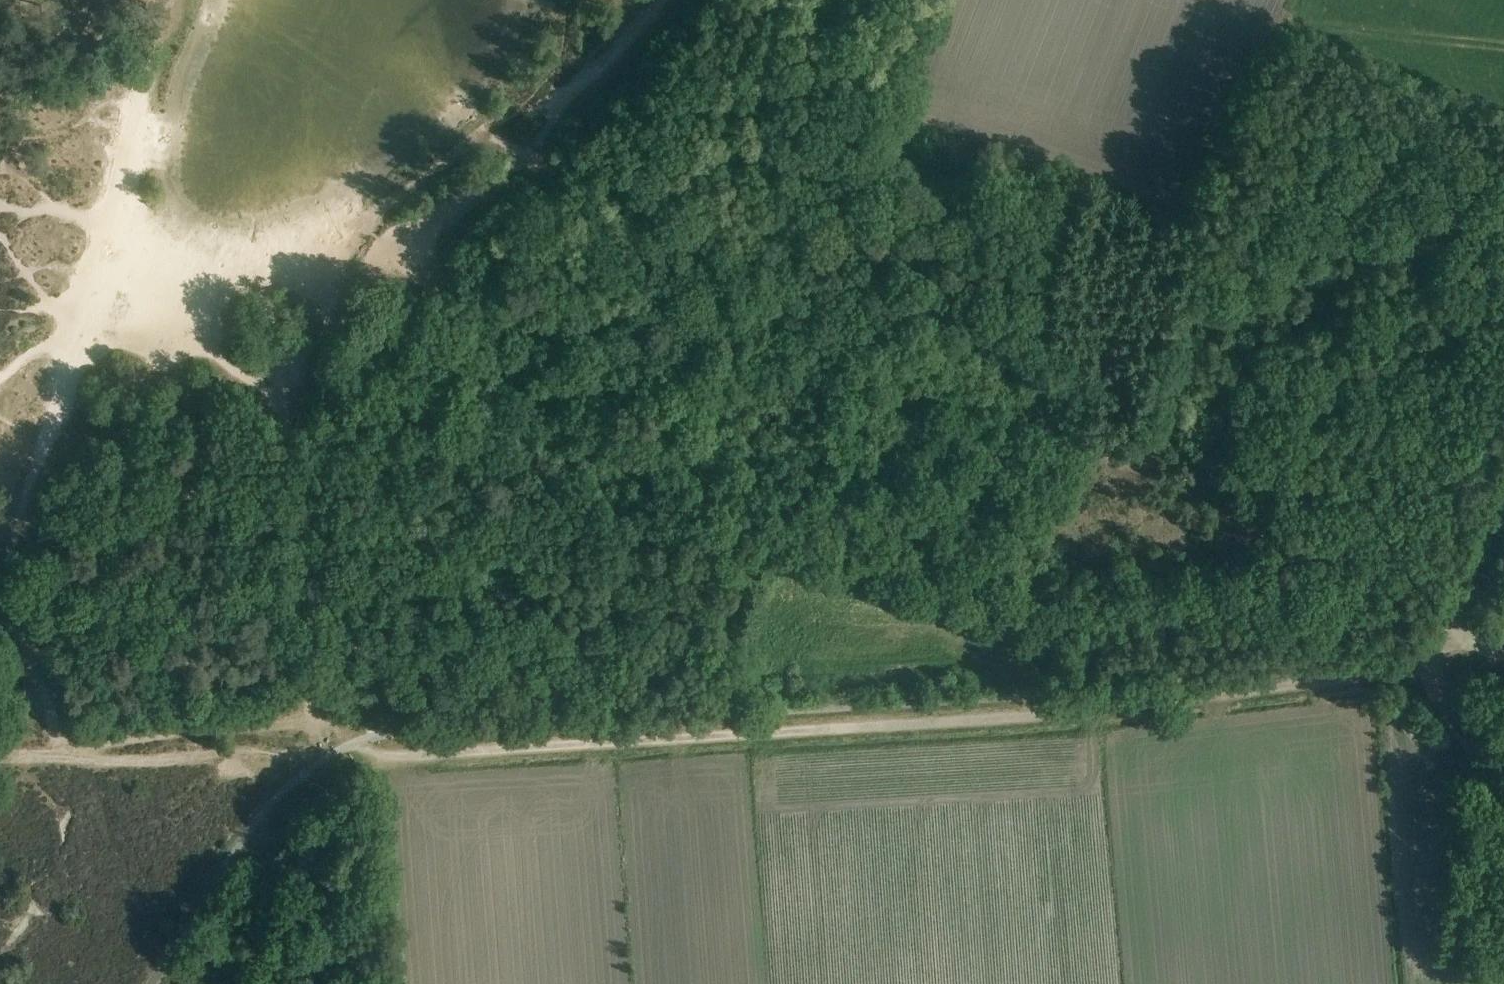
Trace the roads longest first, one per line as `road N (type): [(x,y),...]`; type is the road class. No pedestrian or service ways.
road 1 (track): [(1424,661),(1392,675),(1032,714),(410,756),(349,745)]
road 2 (unclassified): [(1424,661),(1503,491)]
road 3 (track): [(1424,661),(1503,795)]

